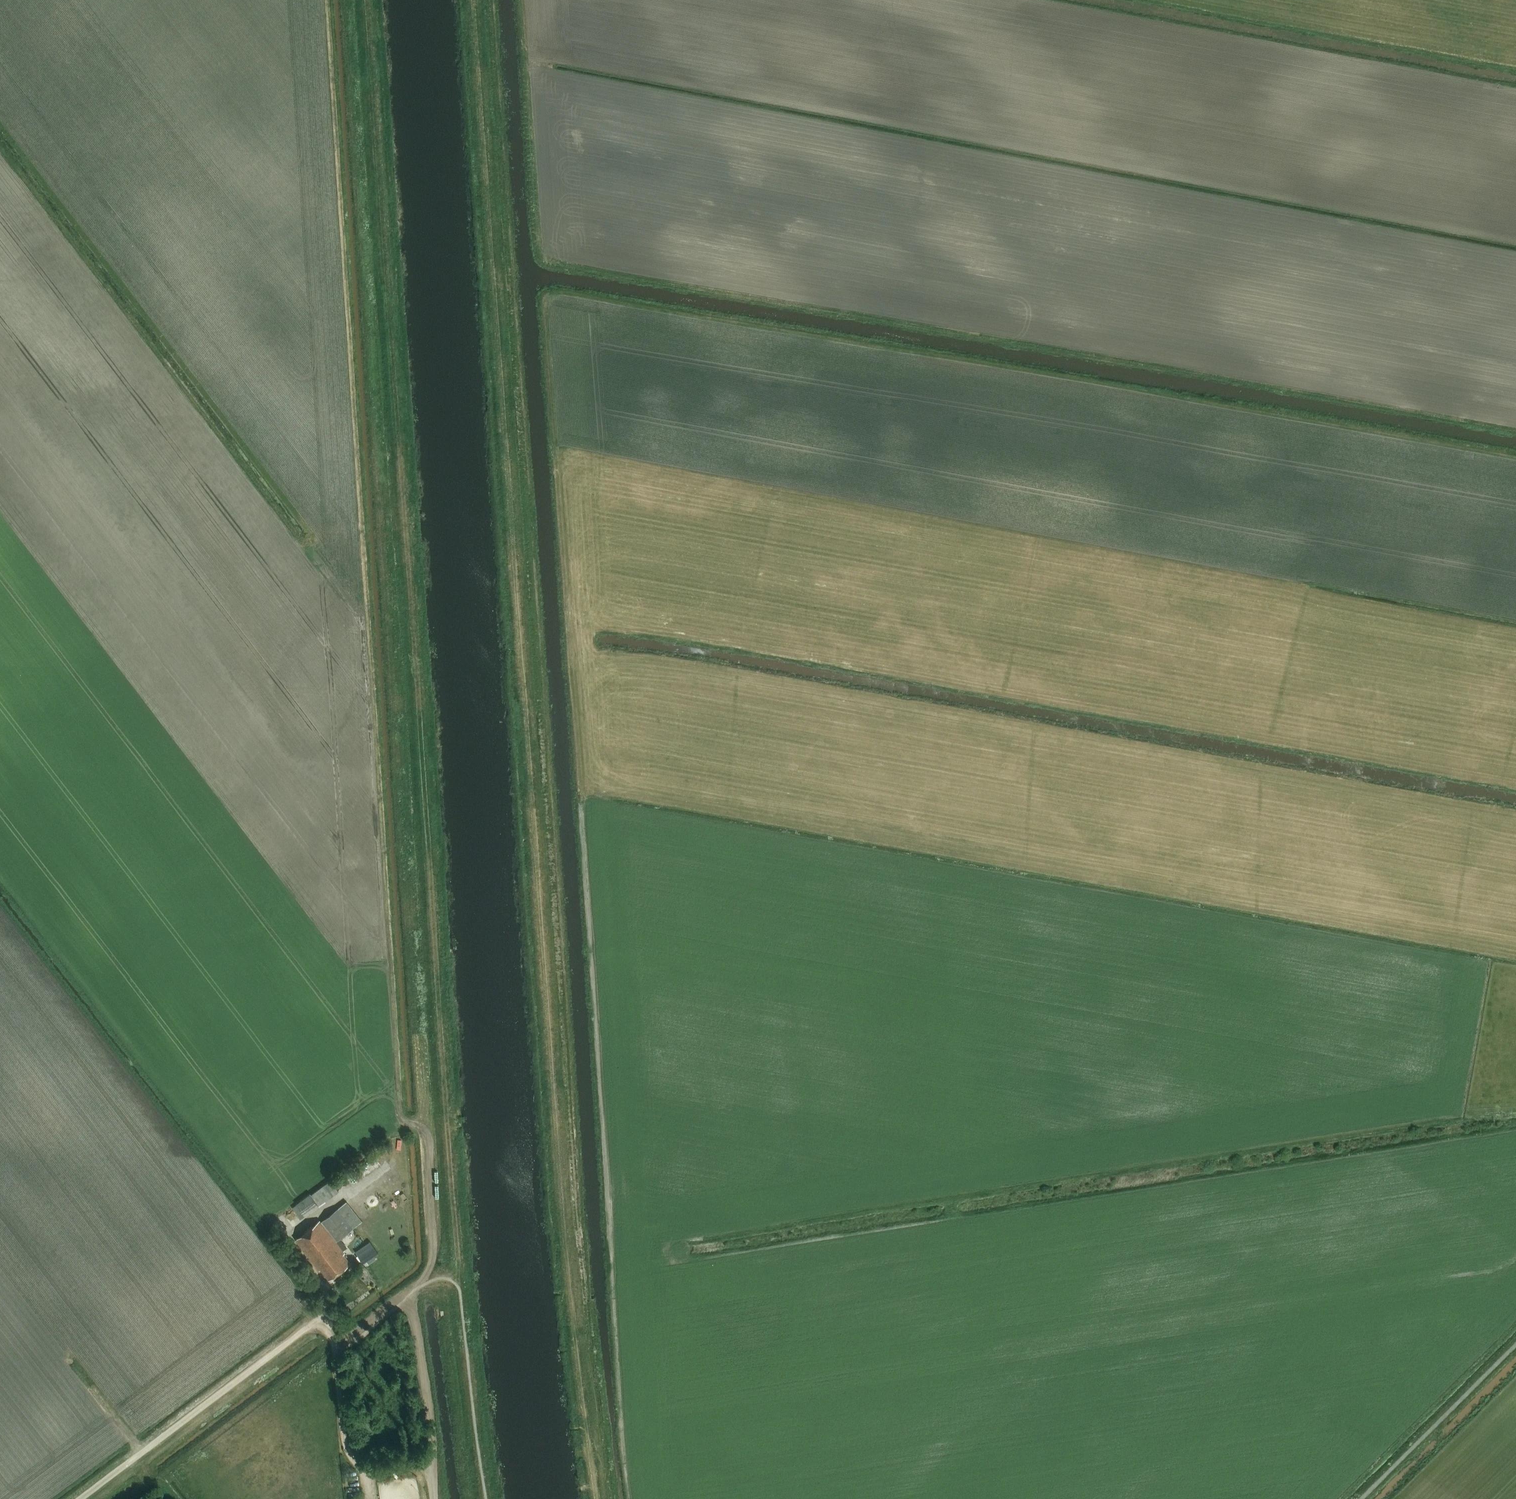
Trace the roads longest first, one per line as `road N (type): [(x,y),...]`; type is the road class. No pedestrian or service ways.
road 1 (track): [(596,1498),(559,1171),(473,0)]
road 2 (unclassified): [(80,1498),(323,1318),(335,1349)]
road 3 (track): [(429,1464),(352,1464),(335,1349)]

